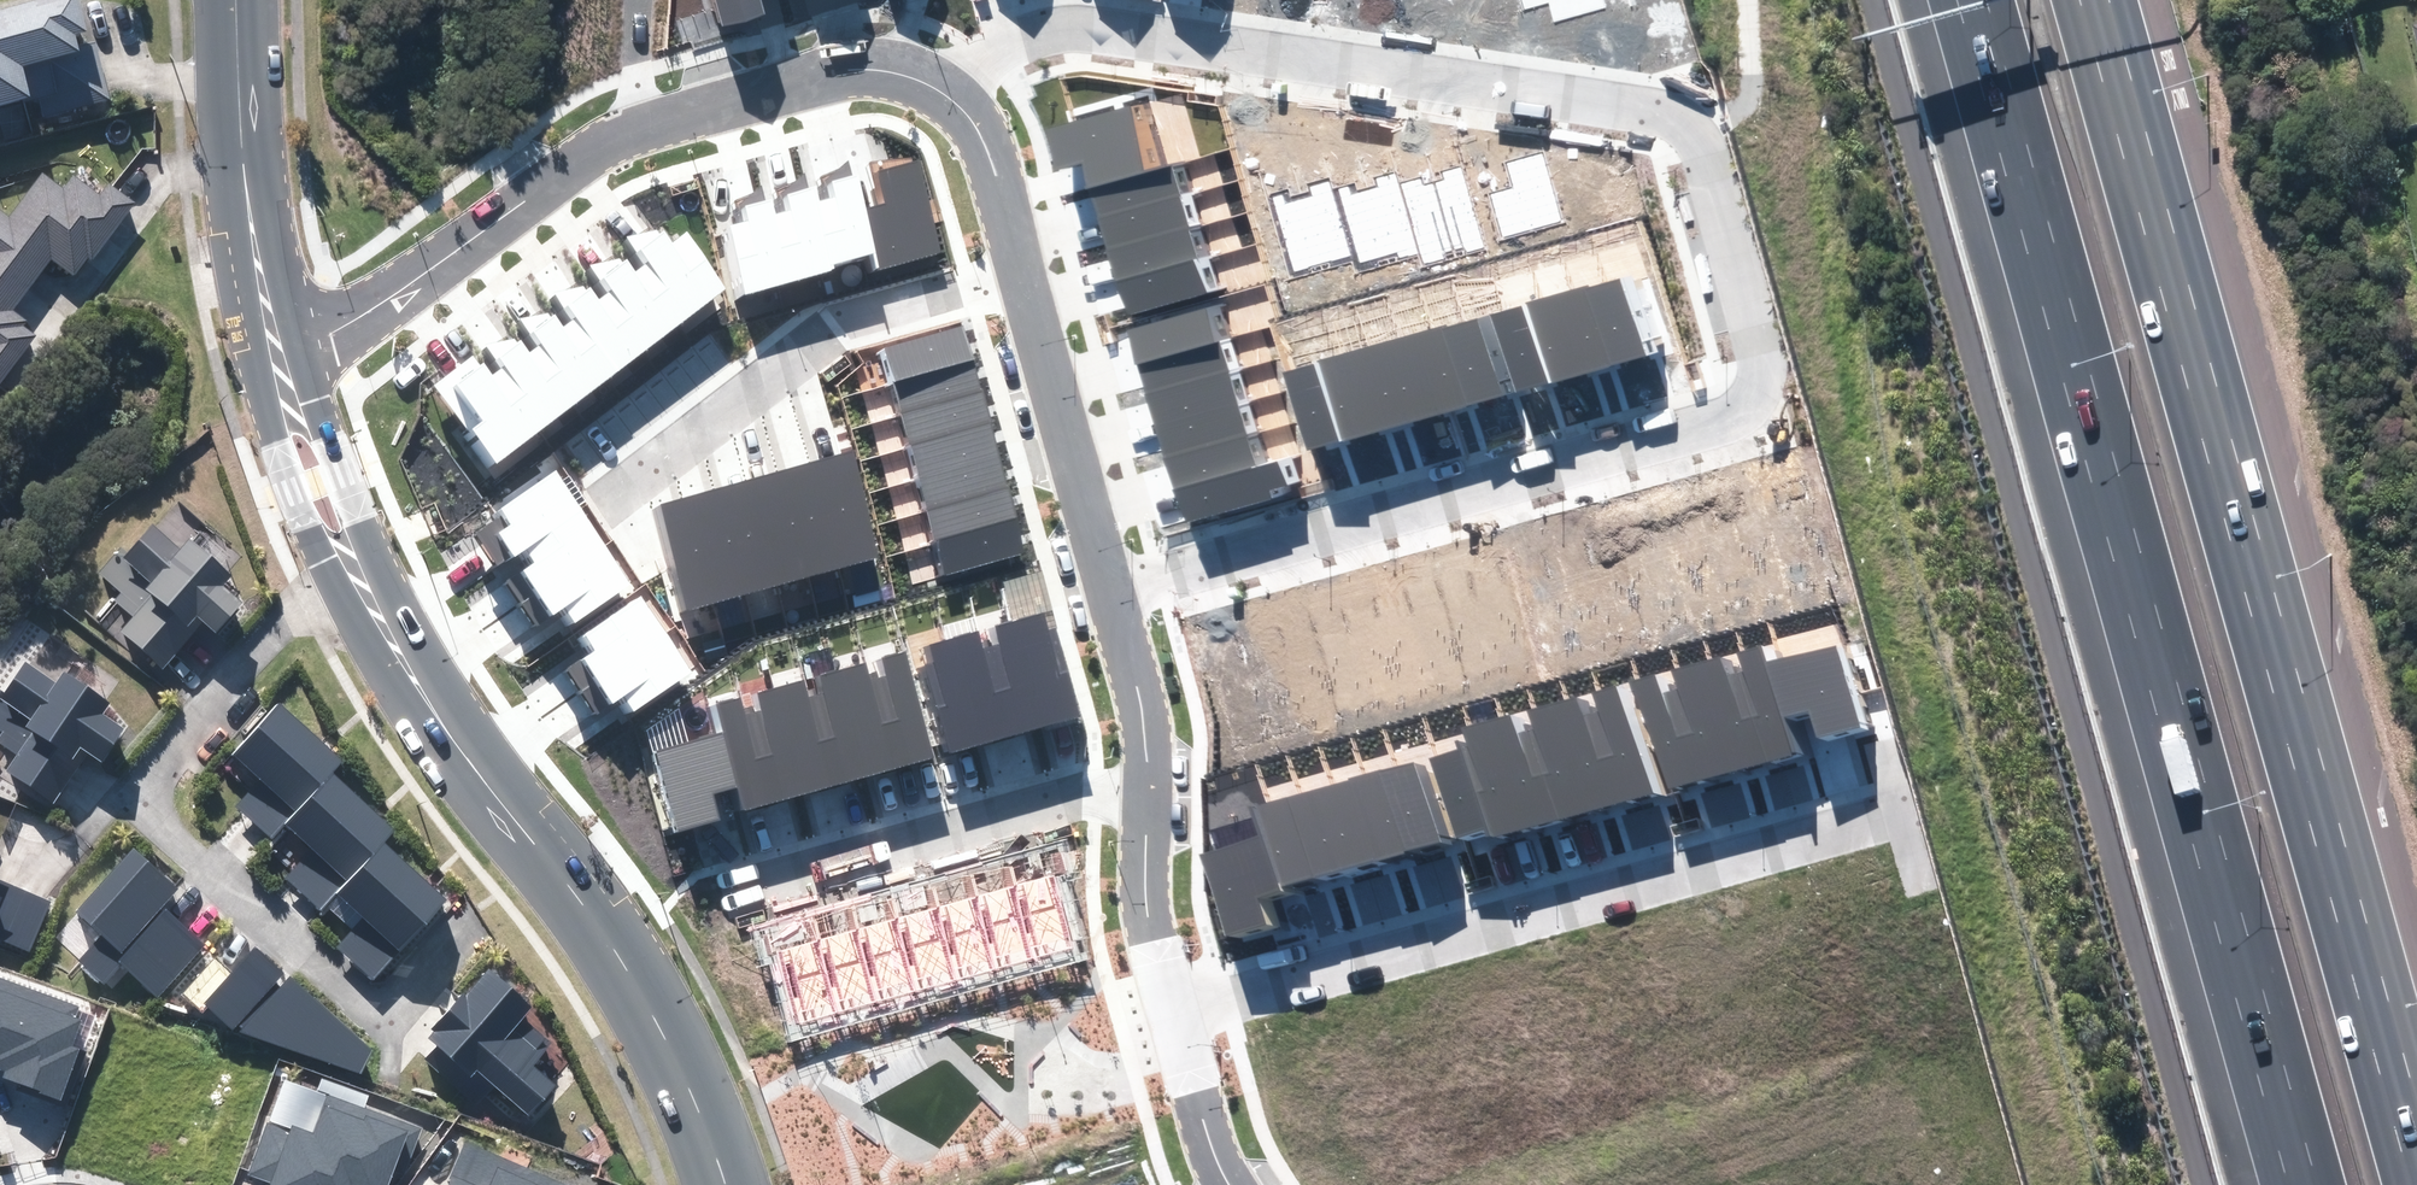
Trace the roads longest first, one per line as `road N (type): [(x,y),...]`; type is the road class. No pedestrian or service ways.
road 1 (residential): [(1113,586),(1729,423),(1760,386),(1762,357),(1706,154),(1688,124),(1657,109),(1040,28),(978,50),(951,97)]
road 2 (motorway): [(2321,1184),(1987,0)]
road 3 (motorway): [(2076,0),(2416,1178)]
road 4 (residential): [(355,572),(306,608),(137,804),(387,1024),(478,908)]
road 5 (residential): [(951,97),(880,70),(850,70),(753,89),(637,126),(605,141),(379,304),(279,362)]
road 6 (residential): [(1173,1020),(1900,820)]
road 7 (secondary): [(355,572),(428,702),(613,942),(665,1038),(727,1184)]
road 8 (residential): [(1025,271),(834,324),(603,500)]
road 9 (residential): [(1148,780),(708,894)]
road 10 (secondary): [(235,0),(238,129),(279,362)]
road 11 (residential): [(1113,586),(1025,271)]
road 12 (residential): [(1173,1020),(1148,917),(1148,780)]
road 13 (secondary): [(355,572),(312,542),(275,442),(287,392)]
road 14 (secondary): [(287,392),(325,428),(359,523),(355,572)]
road 15 (residential): [(1148,780),(1137,688),(1113,586)]
road 16 (residential): [(1025,271),(979,131),(951,97)]
road 17 (residential): [(1230,1184),(1173,1020)]
road 18 (track): [(637,126),(641,0)]

